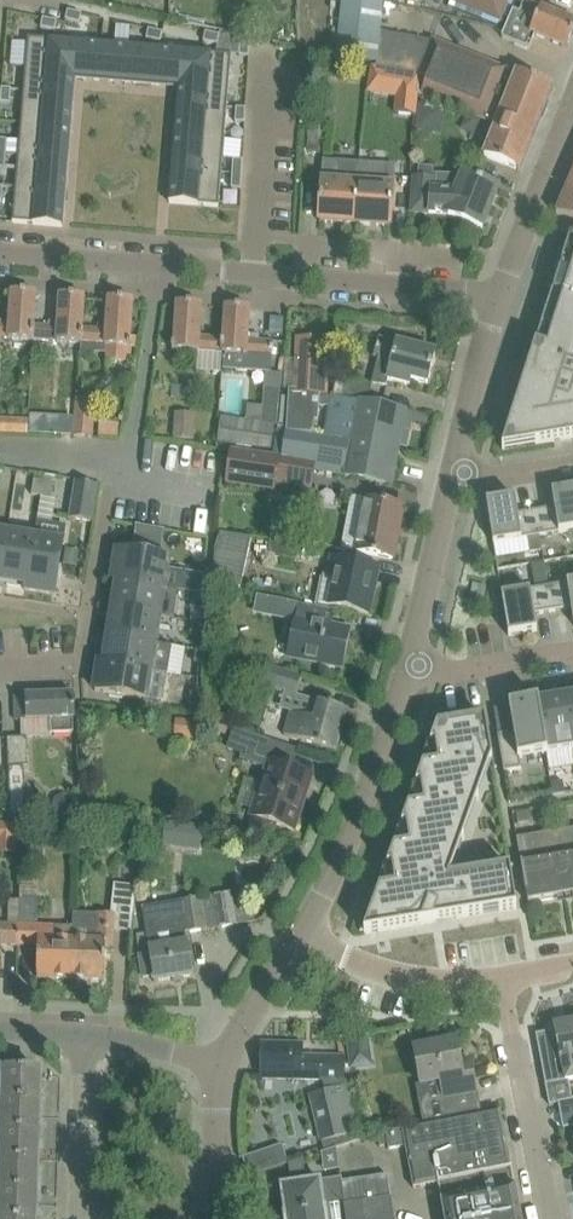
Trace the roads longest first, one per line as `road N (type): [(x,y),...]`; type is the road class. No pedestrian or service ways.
road 1 (residential): [(0,667),(81,663),(107,502),(125,472),(160,268)]
road 2 (residential): [(315,932),(407,663)]
road 3 (residential): [(497,299),(251,277)]
road 4 (residential): [(553,1218),(508,981)]
road 5 (residential): [(251,277),(267,46)]
road 6 (residential): [(315,932),(350,963),(426,984),(508,981)]
road 7 (residential): [(497,299),(572,106)]
road 8 (residential): [(407,663),(455,470)]
road 9 (residential): [(81,1218),(87,1039)]
road 10 (residential): [(455,470),(497,299)]
road 11 (residential): [(407,663),(440,670),(572,649)]
road 12 (residential): [(315,932),(227,1067)]
road 13 (residential): [(160,268),(0,257)]
road 14 (residential): [(229,1218),(221,1129),(227,1067)]
road 15 (residential): [(227,1067),(87,1039)]
road 16 (residential): [(572,464),(491,478),(455,470)]

